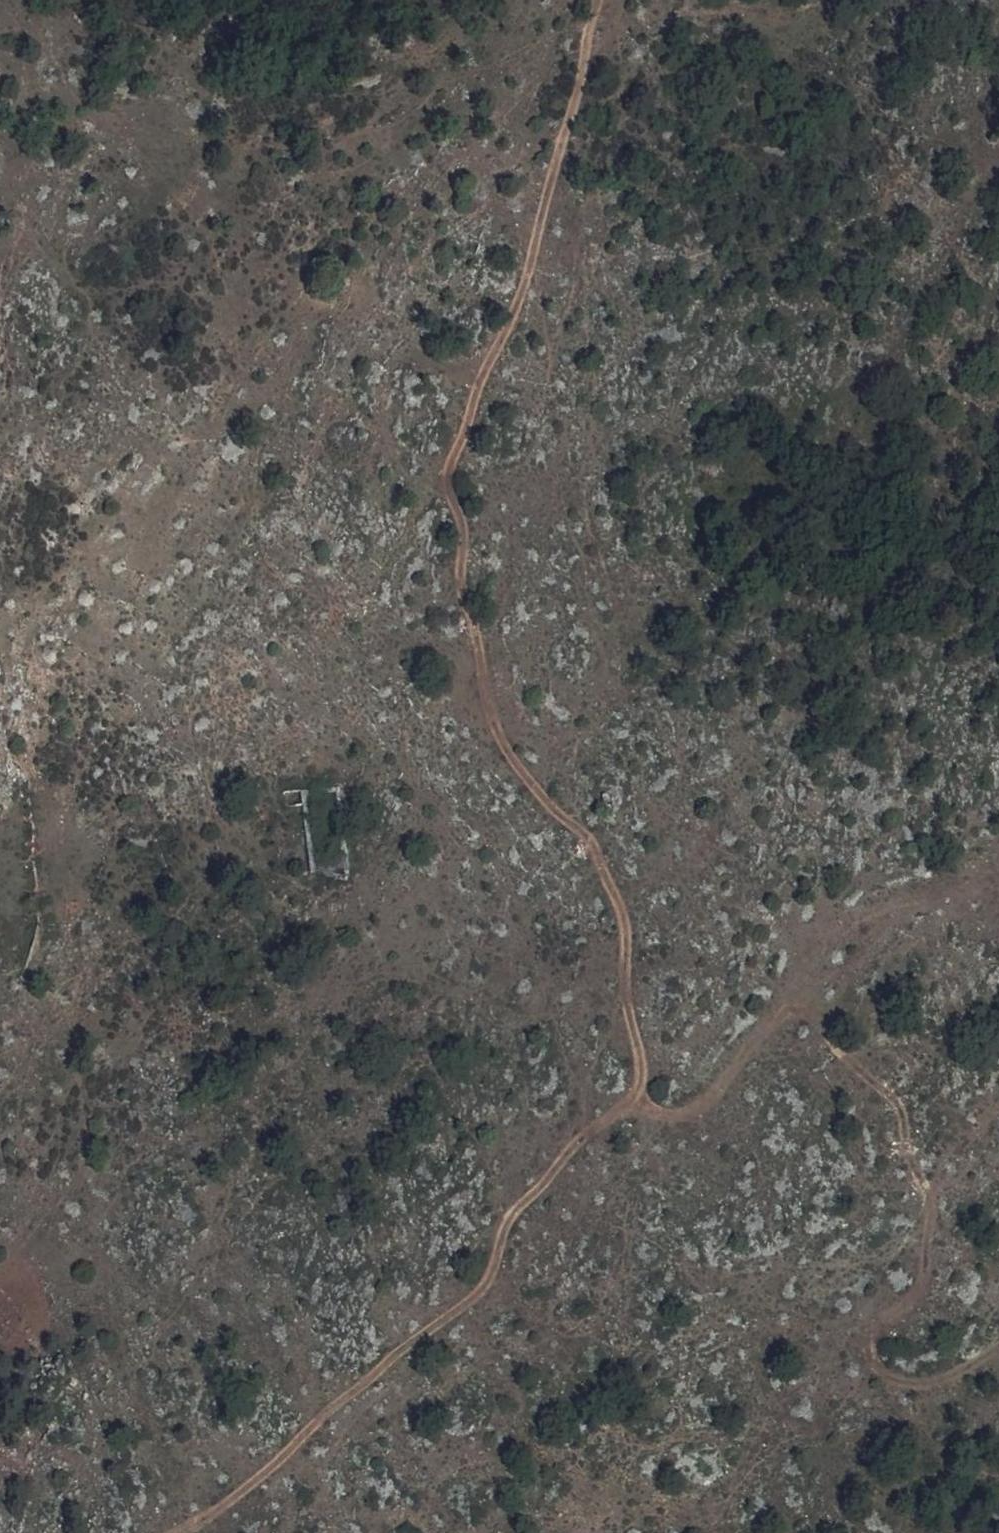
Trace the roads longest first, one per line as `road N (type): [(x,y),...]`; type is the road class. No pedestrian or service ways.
road 1 (track): [(178,1532),(332,1420),(489,1282),(506,1213),(547,1185),(638,1095),(642,1070),(625,1011),(628,939),(590,835),(511,757),(488,707),(458,585),(464,541),(446,475),(521,279),(585,74),(599,0)]
road 2 (track): [(638,1095),(666,1121),(712,1098),(803,995),(905,1102),(933,1212),(919,1288),(868,1333),(900,1386),(998,1352)]

